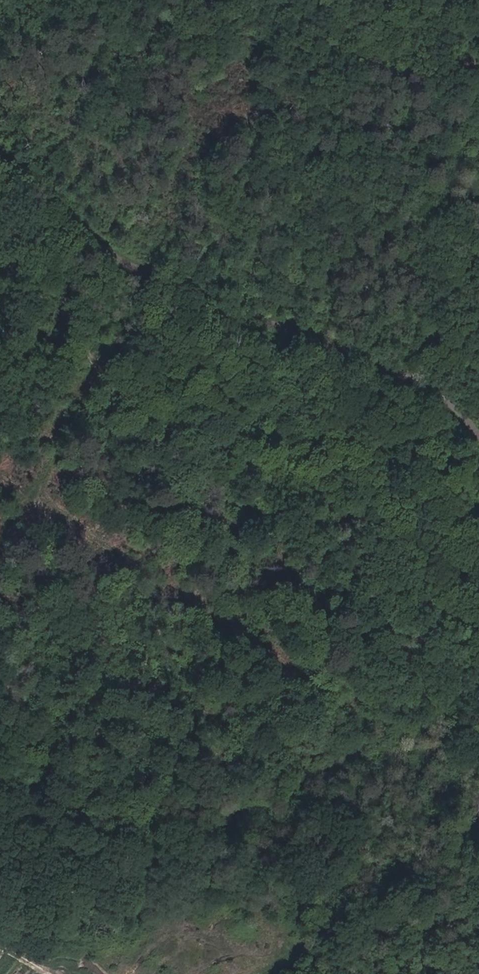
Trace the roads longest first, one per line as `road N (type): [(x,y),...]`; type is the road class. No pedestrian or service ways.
road 1 (track): [(0,544),(28,504),(61,506),(227,637),(283,667),(302,668),(478,796)]
road 2 (unclassified): [(0,160),(133,269),(336,346),(462,415),(478,435)]
road 3 (track): [(0,469),(38,501),(95,369),(85,334)]
road 4 (track): [(92,532),(134,514),(161,484),(224,441)]

